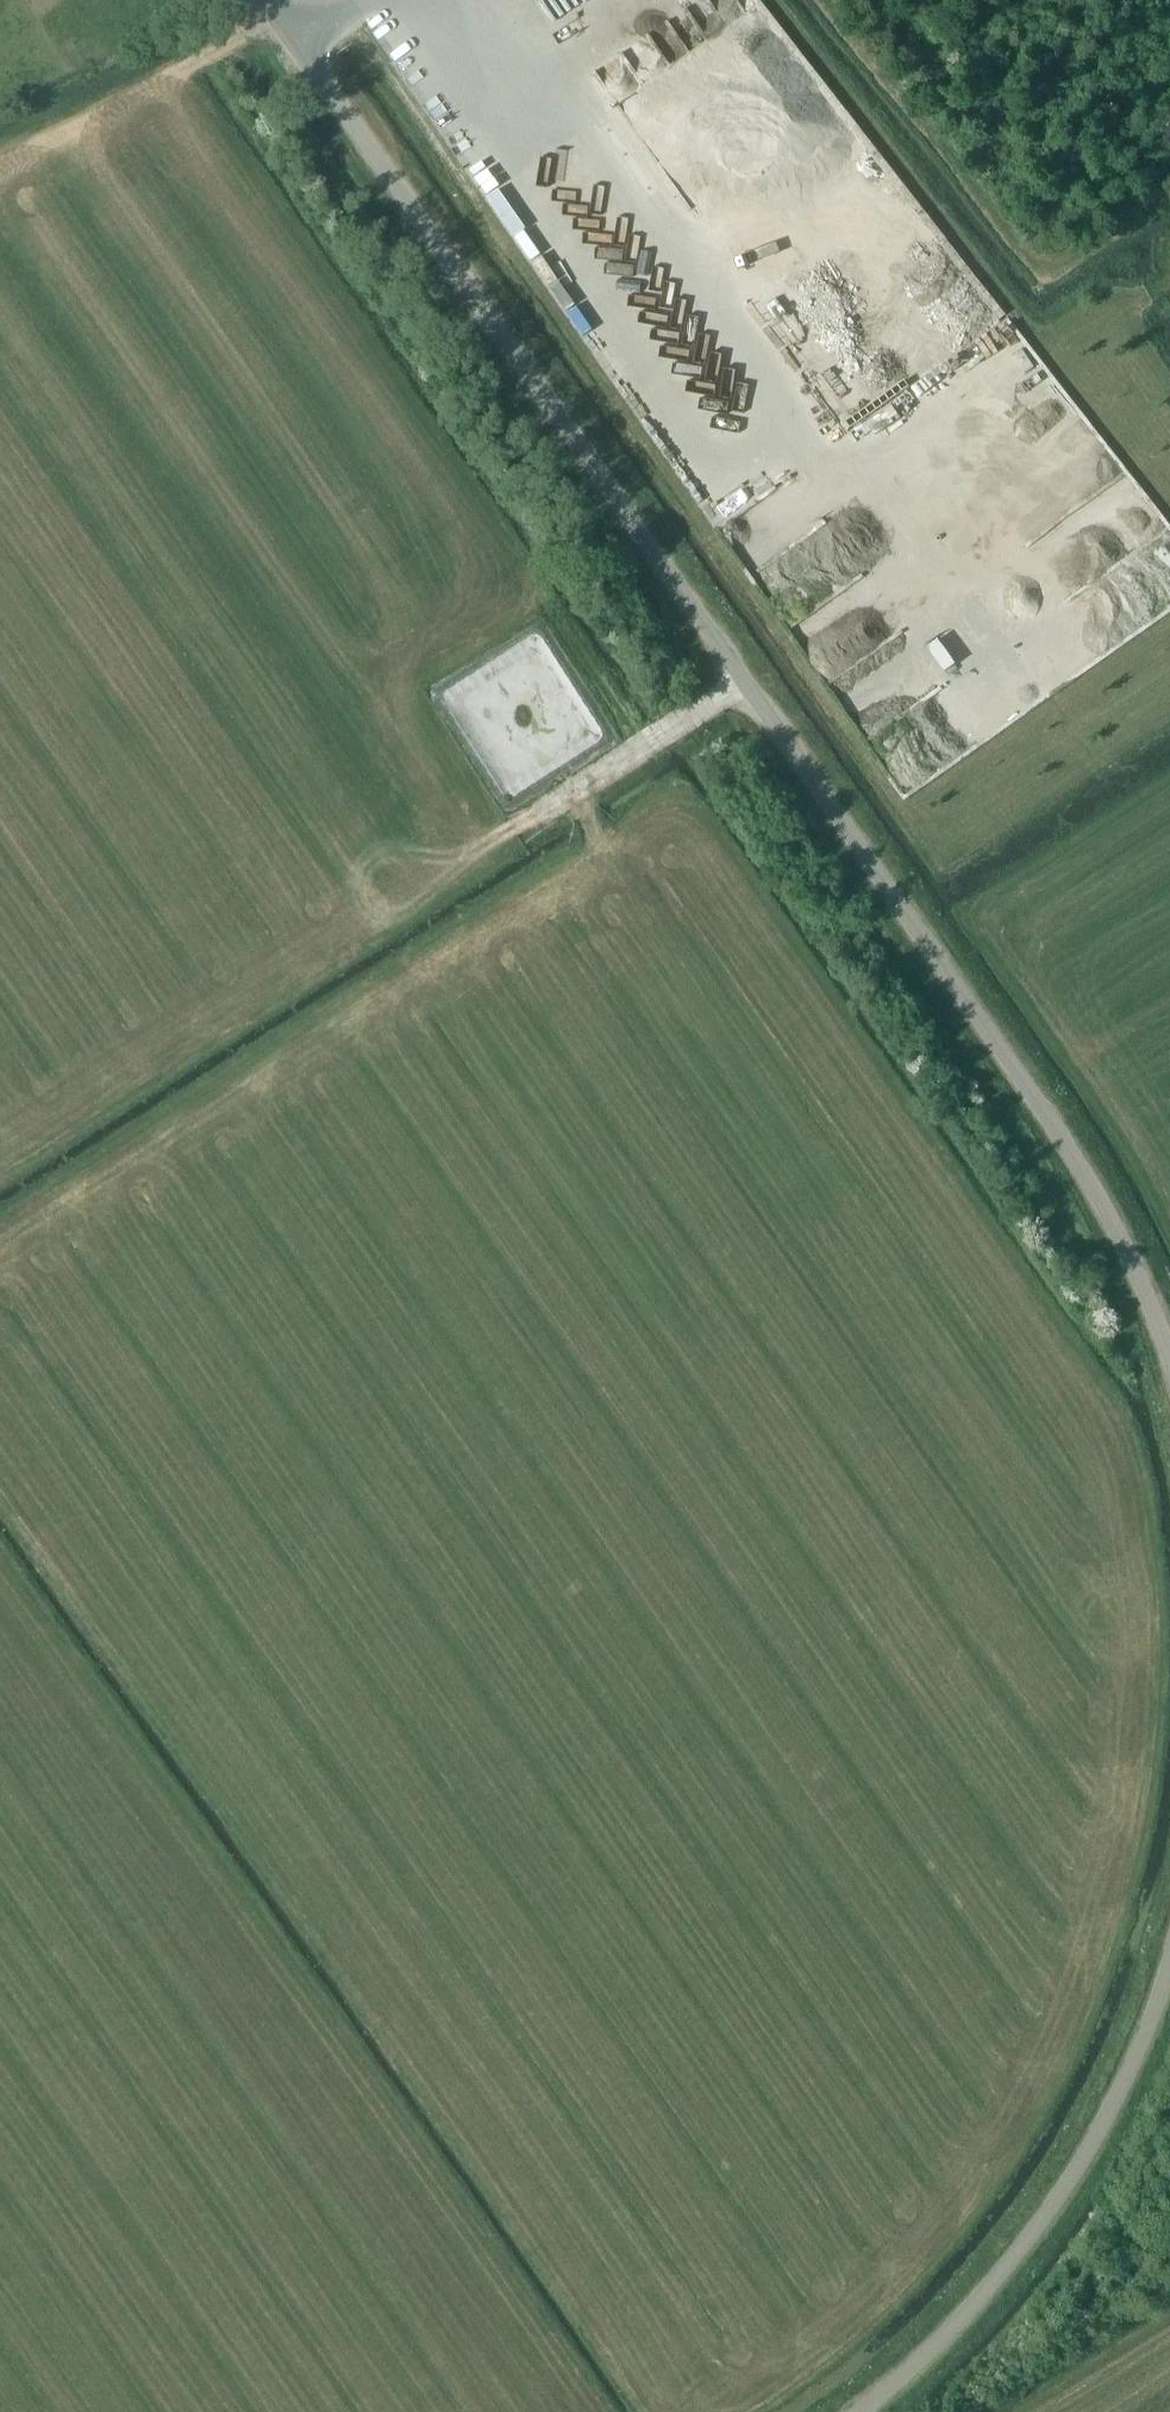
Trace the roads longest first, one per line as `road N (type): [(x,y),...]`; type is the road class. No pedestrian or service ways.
road 1 (unclassified): [(1169,1358),(1121,1241),(1038,1105),(266,0)]
road 2 (track): [(1169,280),(1139,295),(1114,292),(1055,325),(1024,323),(776,0)]
road 3 (unclassified): [(859,2411),(963,2316),(1046,2213),(1120,2088),(1169,1960)]
road 4 (track): [(826,0),(1039,260),(1058,257),(1169,198)]

